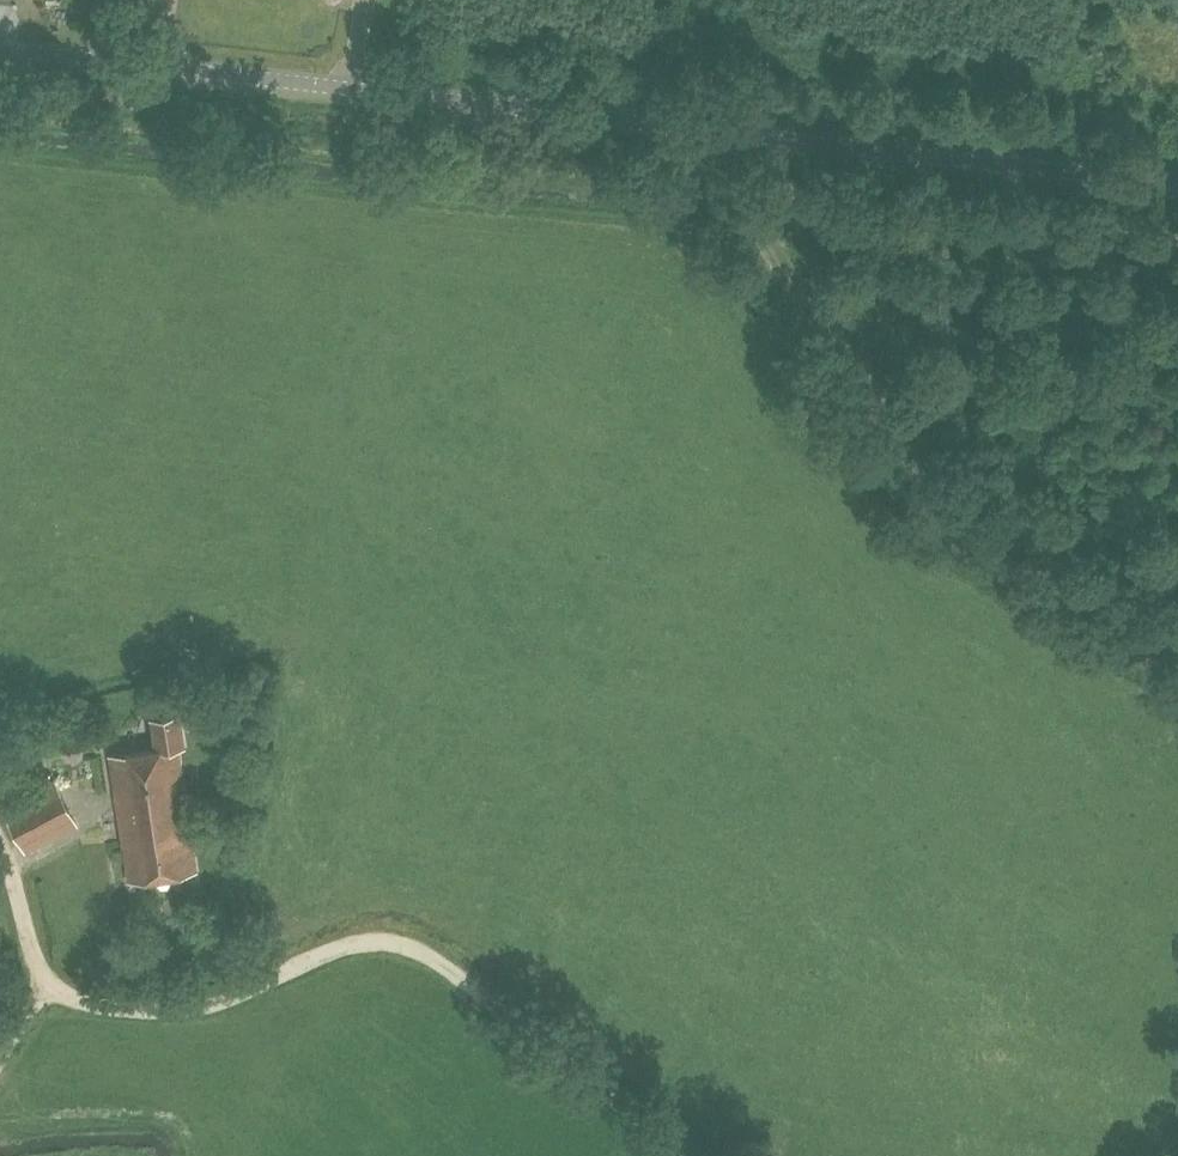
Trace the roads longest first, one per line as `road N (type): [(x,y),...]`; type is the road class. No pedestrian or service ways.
road 1 (tertiary): [(1177,187),(0,50)]
road 2 (track): [(672,1155),(439,959),(393,939),(355,941),(236,999),(179,1014),(46,990)]
road 3 (track): [(722,134),(756,224),(806,313),(927,472),(997,533),(1177,642)]
road 4 (track): [(0,835),(46,990)]

